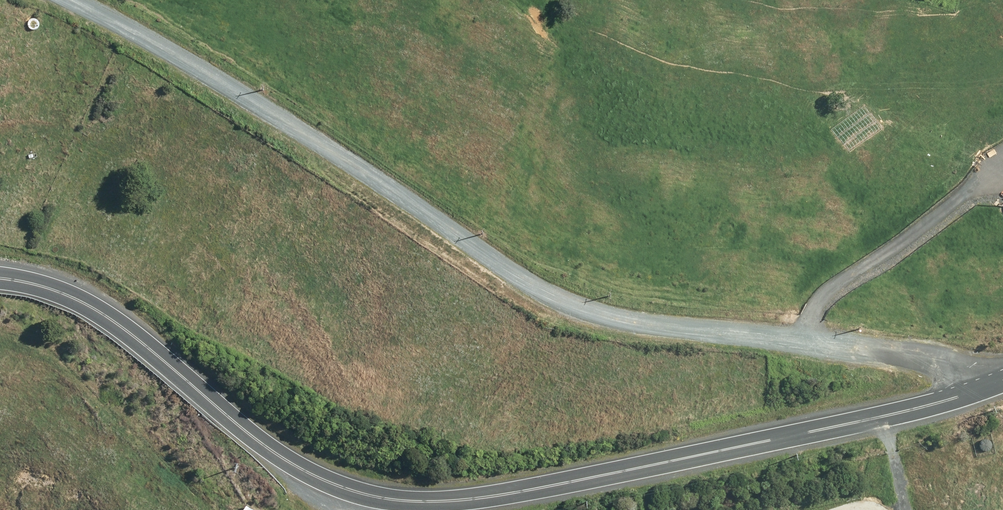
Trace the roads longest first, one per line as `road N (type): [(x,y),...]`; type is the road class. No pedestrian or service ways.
road 1 (tertiary): [(0,278),(97,311),(281,458),(383,498),(518,492),(981,390)]
road 2 (unclassified): [(50,0),(138,43),(570,303),(634,323),(932,360),(969,373),(981,390)]

